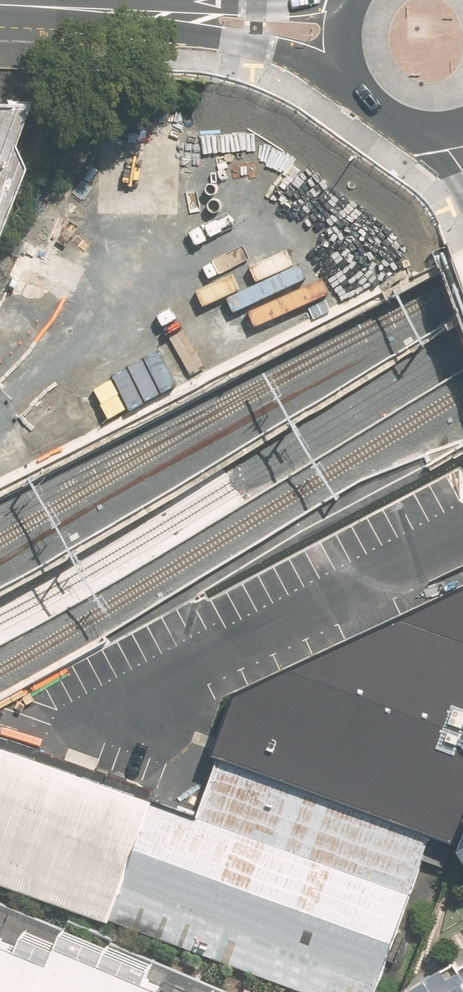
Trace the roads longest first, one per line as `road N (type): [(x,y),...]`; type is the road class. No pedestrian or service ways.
road 1 (secondary): [(351,91),(318,66),(255,45),(29,6)]
road 2 (secondary): [(29,6),(318,0)]

